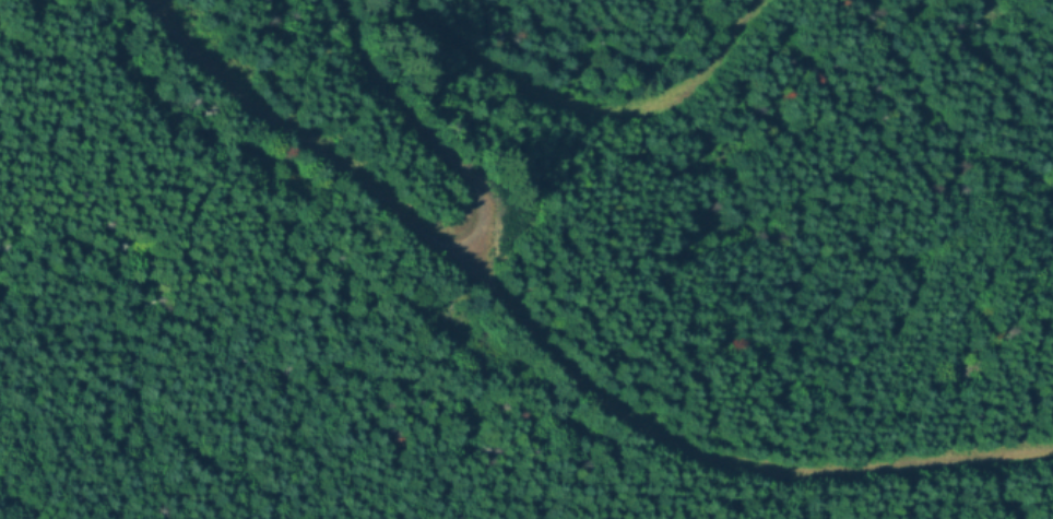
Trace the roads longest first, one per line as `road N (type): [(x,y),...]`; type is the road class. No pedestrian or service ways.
road 1 (track): [(332,0),(335,35),(388,107),(471,190),(482,236),(462,264),(593,394),(727,465),(786,476),(1052,453)]
road 2 (track): [(408,0),(459,59),(571,108),(628,117),(677,98),(758,0)]
road 3 (track): [(462,264),(182,52),(145,0)]

